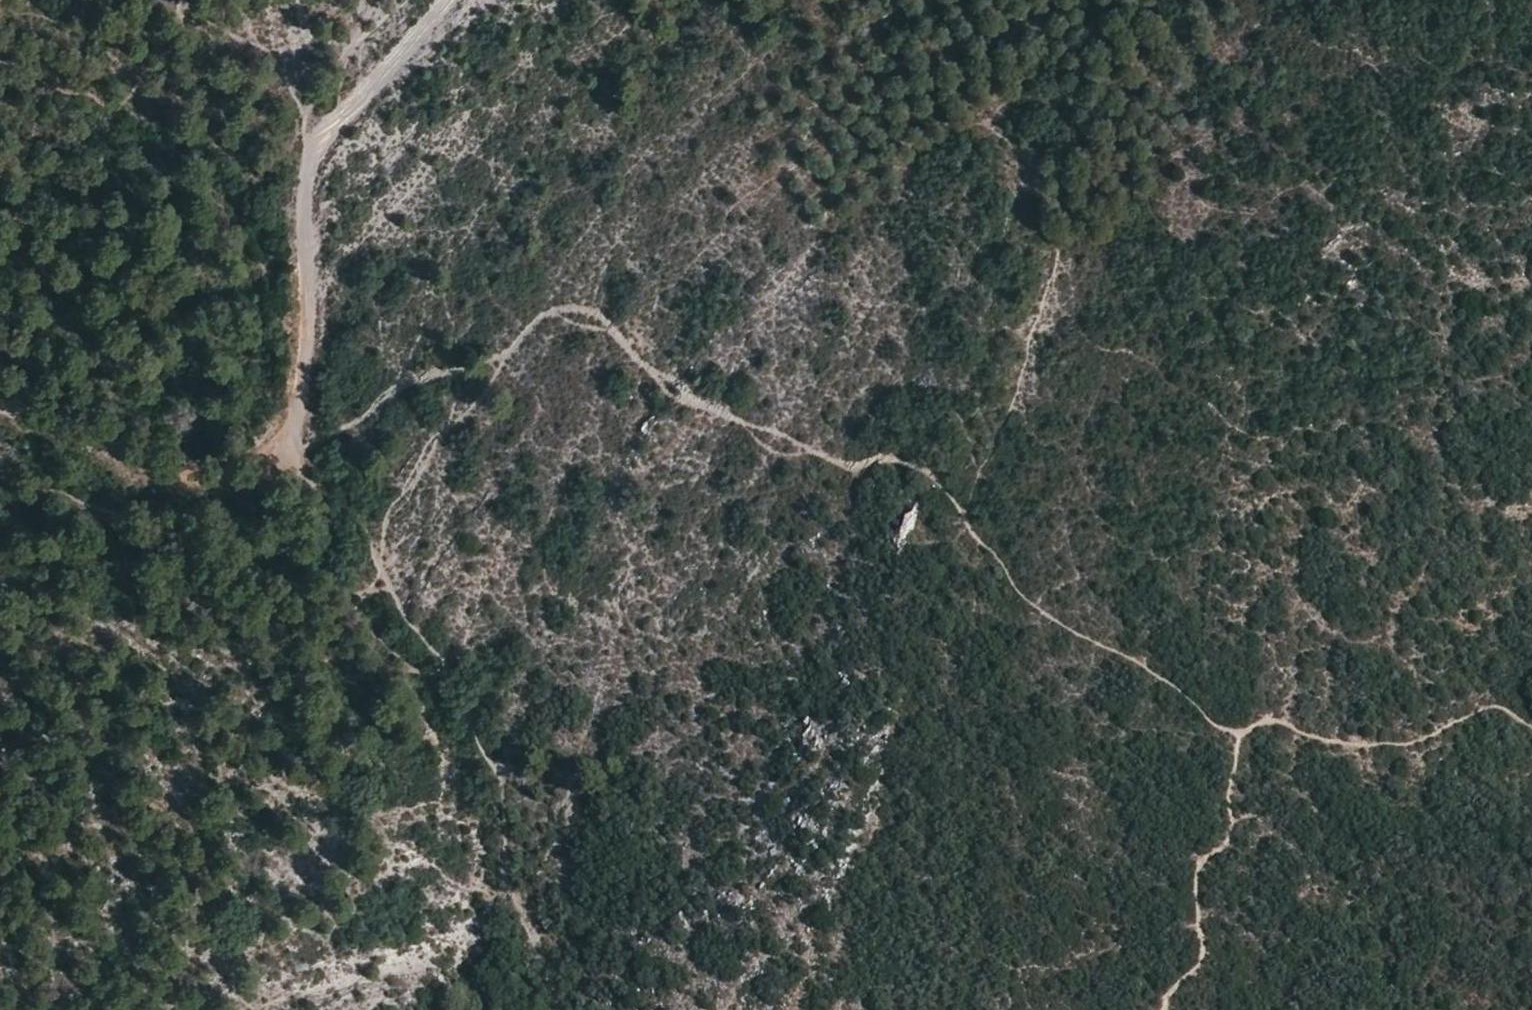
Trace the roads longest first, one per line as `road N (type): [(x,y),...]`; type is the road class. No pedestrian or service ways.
road 1 (track): [(446,0),(378,78),(321,127),(305,188),(307,403),(275,464),(219,478),(149,470),(0,414)]

